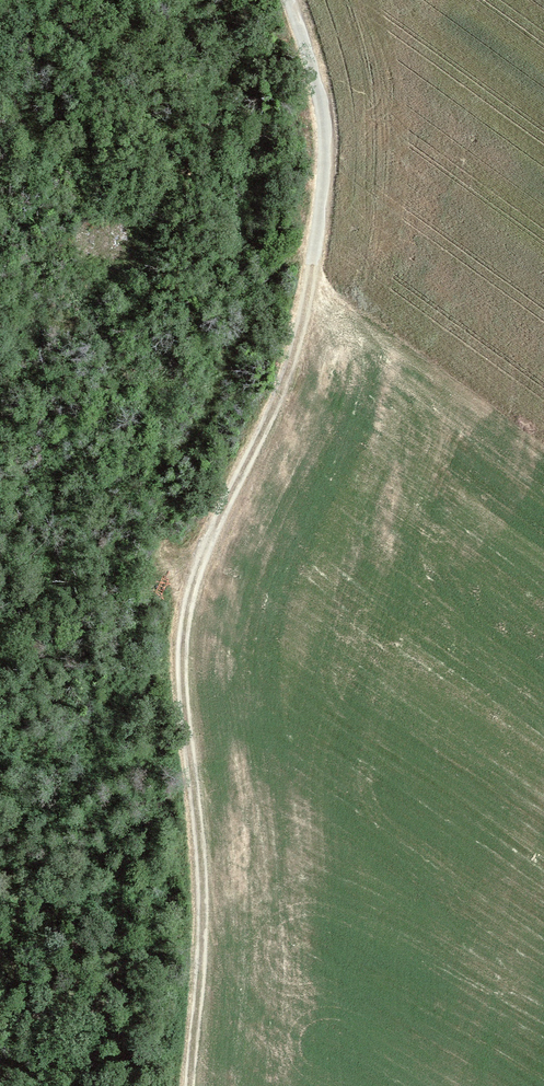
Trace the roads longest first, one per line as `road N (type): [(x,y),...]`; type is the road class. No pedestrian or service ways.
road 1 (track): [(312,280),(288,370),(186,609),(183,682),(202,880),(191,1085)]
road 2 (track): [(323,211),(264,300),(205,425),(183,450),(78,526),(0,647)]
road 3 (unclassified): [(287,0),(325,132),(312,280)]

